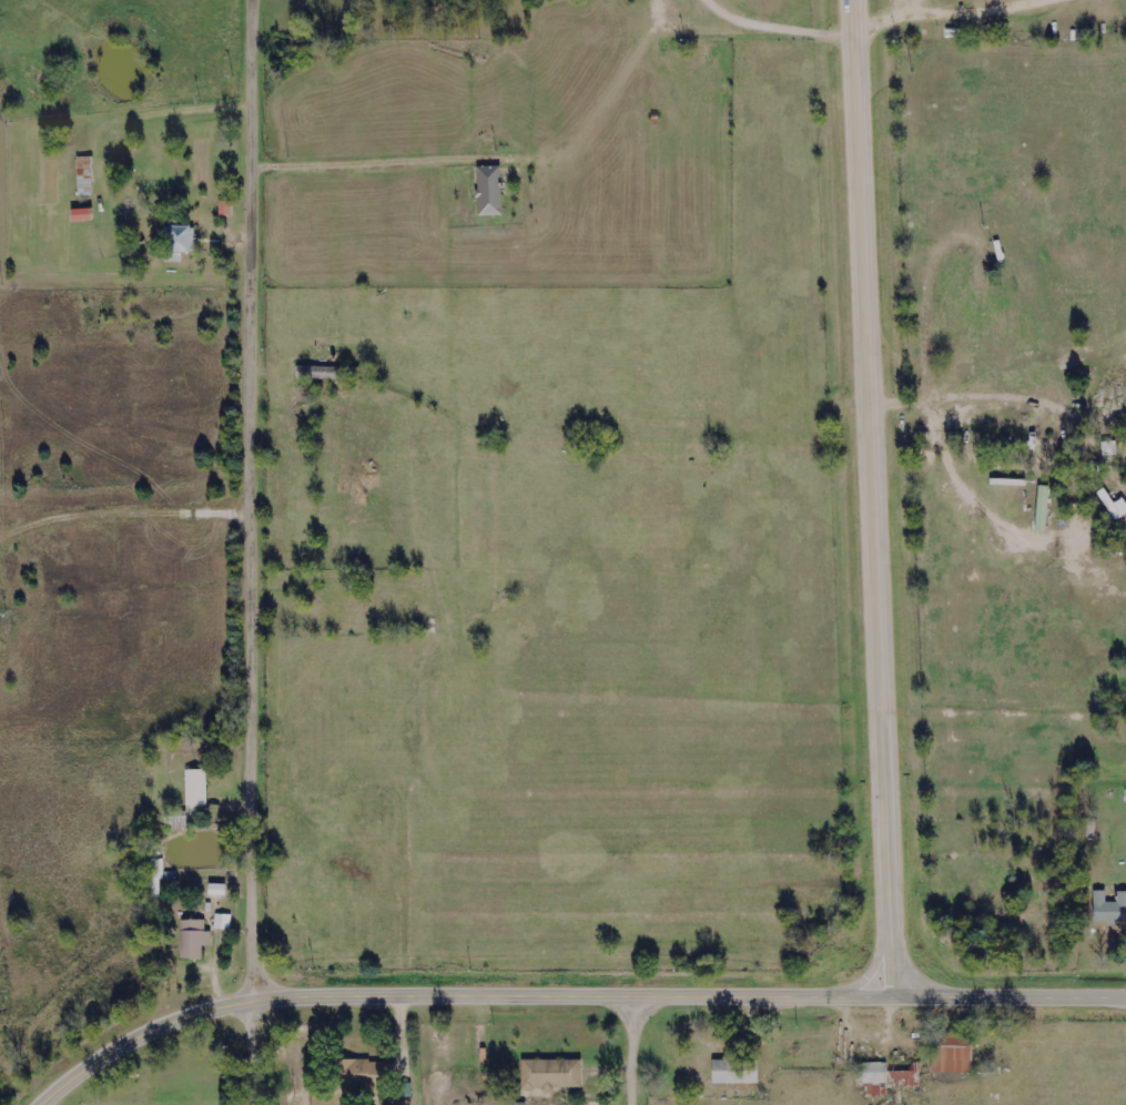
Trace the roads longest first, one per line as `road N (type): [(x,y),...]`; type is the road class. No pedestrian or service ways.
road 1 (secondary): [(39,1104),(113,1051),(179,1020),(263,995),(1125,998)]
road 2 (residential): [(265,1104),(261,0)]
road 3 (tertiary): [(855,0),(895,972),(887,997)]

